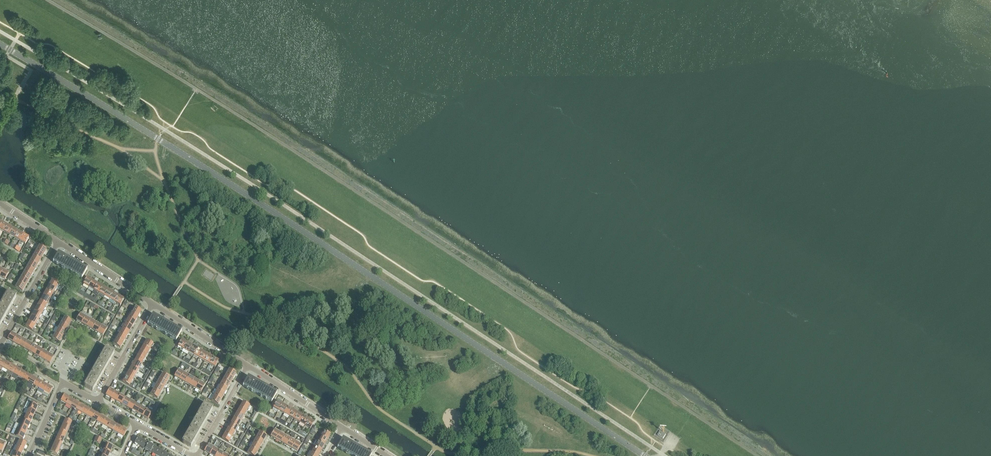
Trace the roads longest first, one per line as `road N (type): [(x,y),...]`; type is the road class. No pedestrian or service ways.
road 1 (secondary): [(646,455),(0,43)]

